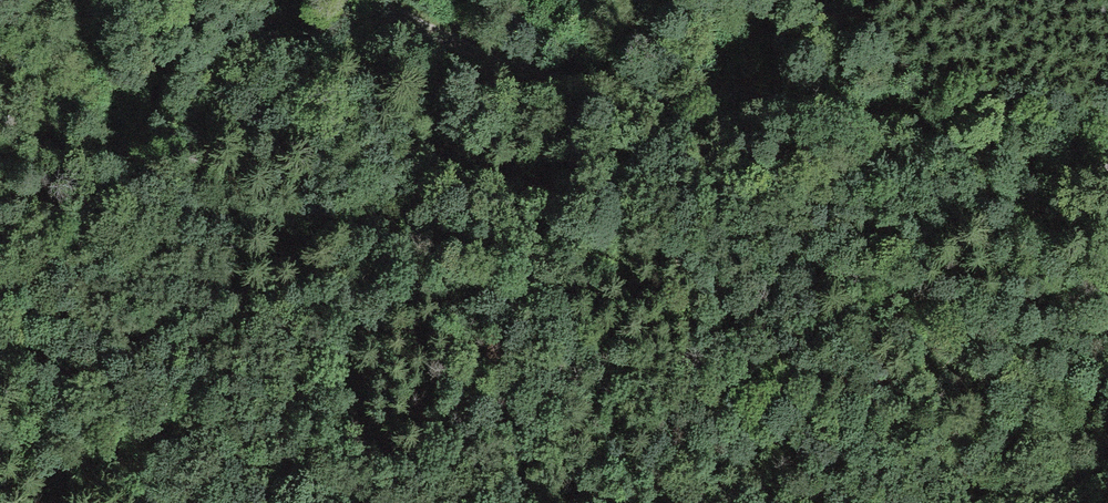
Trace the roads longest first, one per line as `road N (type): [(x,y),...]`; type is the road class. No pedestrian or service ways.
road 1 (track): [(1107,177),(1051,183),(712,86),(556,83),(388,0)]
road 2 (track): [(288,0),(317,134),(382,234),(447,280),(542,320),(639,346),(713,392),(738,450),(735,502)]

